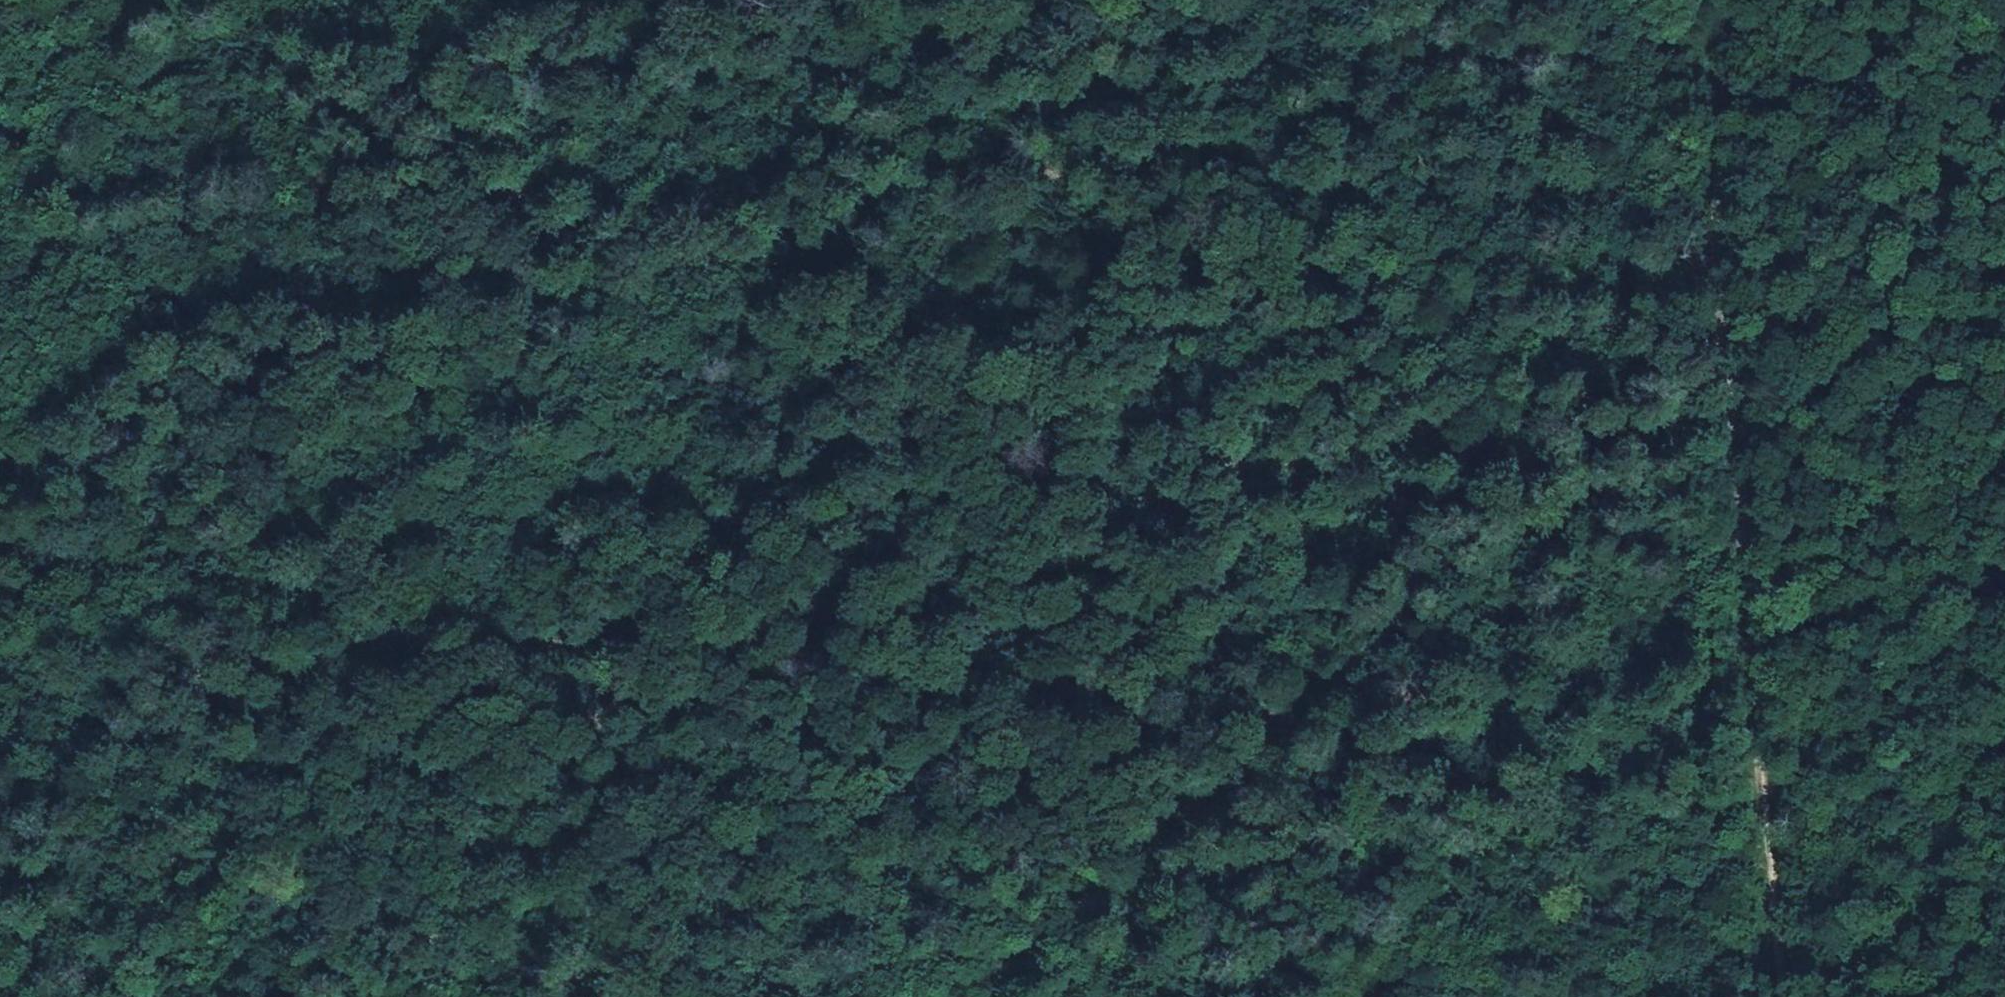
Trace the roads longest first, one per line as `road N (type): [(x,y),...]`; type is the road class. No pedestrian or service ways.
road 1 (track): [(1703,40),(1773,996)]
road 2 (track): [(1839,0),(1703,40)]

